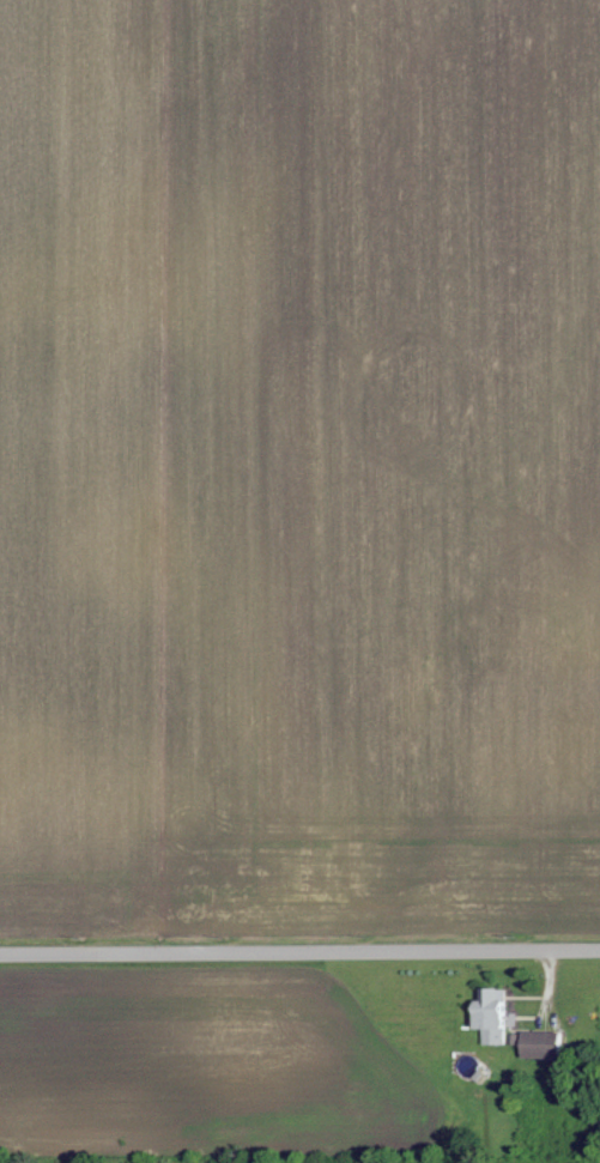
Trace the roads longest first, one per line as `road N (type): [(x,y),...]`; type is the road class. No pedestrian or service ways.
road 1 (tertiary): [(0,955),(599,950)]

